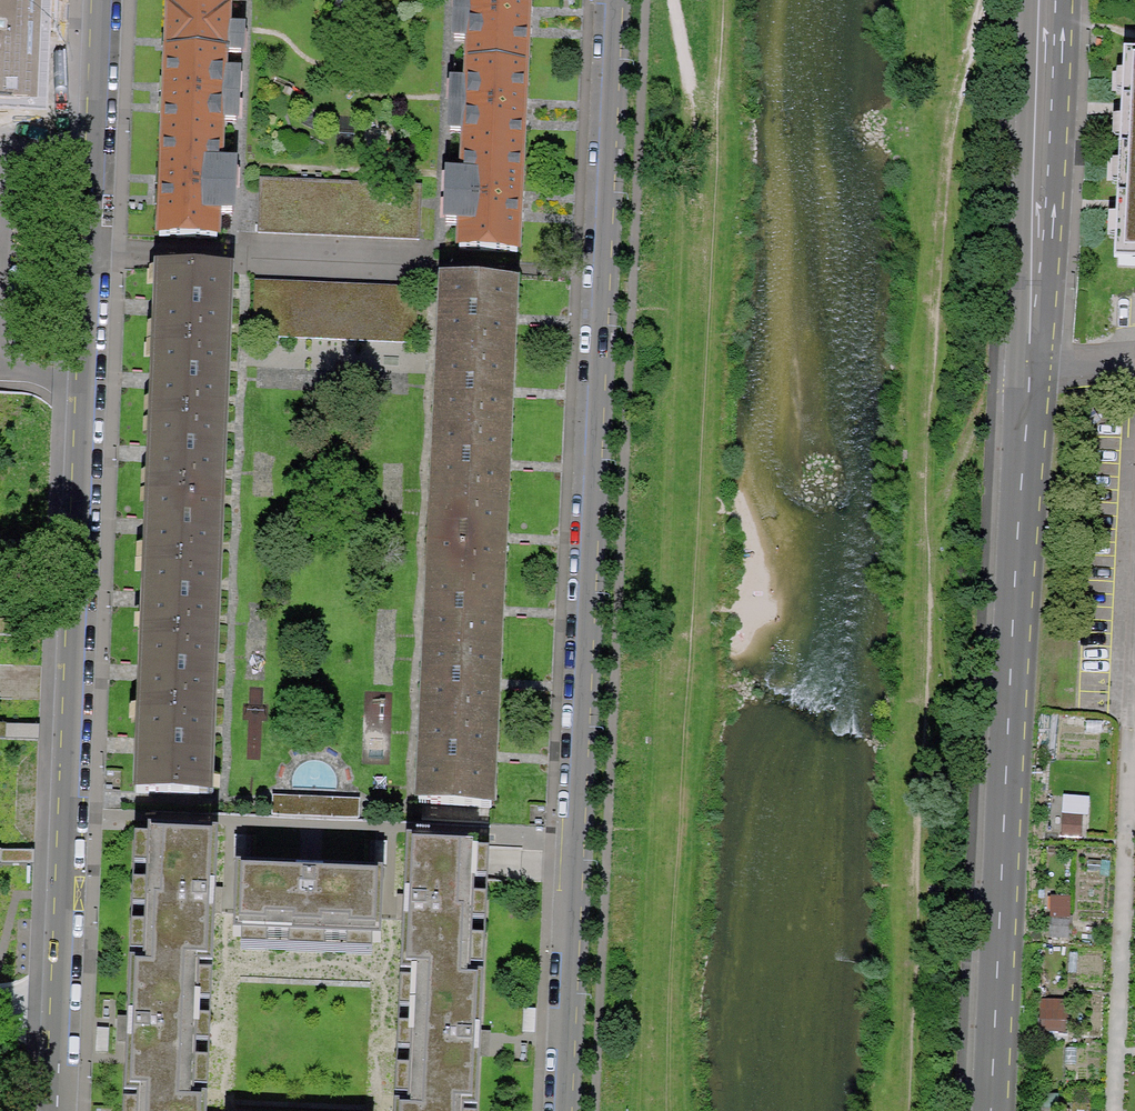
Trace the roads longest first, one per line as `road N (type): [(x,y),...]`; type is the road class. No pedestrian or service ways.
road 1 (secondary): [(1046,0),(991,1110)]
road 2 (tertiary): [(563,1110),(614,0)]
road 3 (tertiary): [(100,0),(56,1110)]
road 4 (track): [(1134,548),(1113,1110)]

